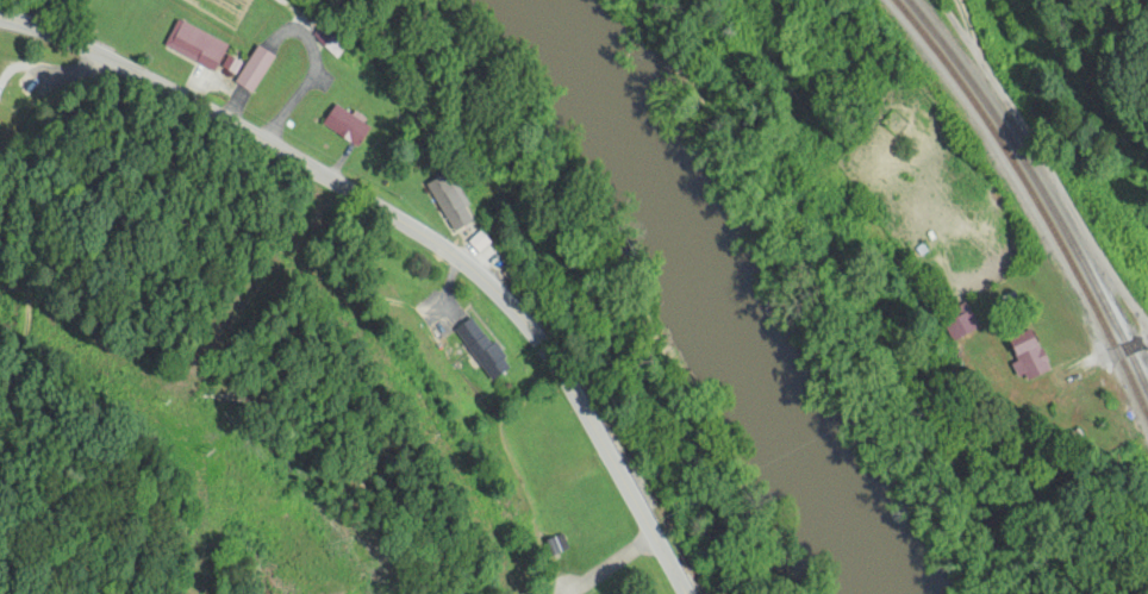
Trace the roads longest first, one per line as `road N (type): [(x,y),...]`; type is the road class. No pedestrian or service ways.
road 1 (secondary): [(684,593),(566,380),(469,270),(297,161),(111,62),(0,22)]
road 2 (residential): [(1147,228),(956,0)]

